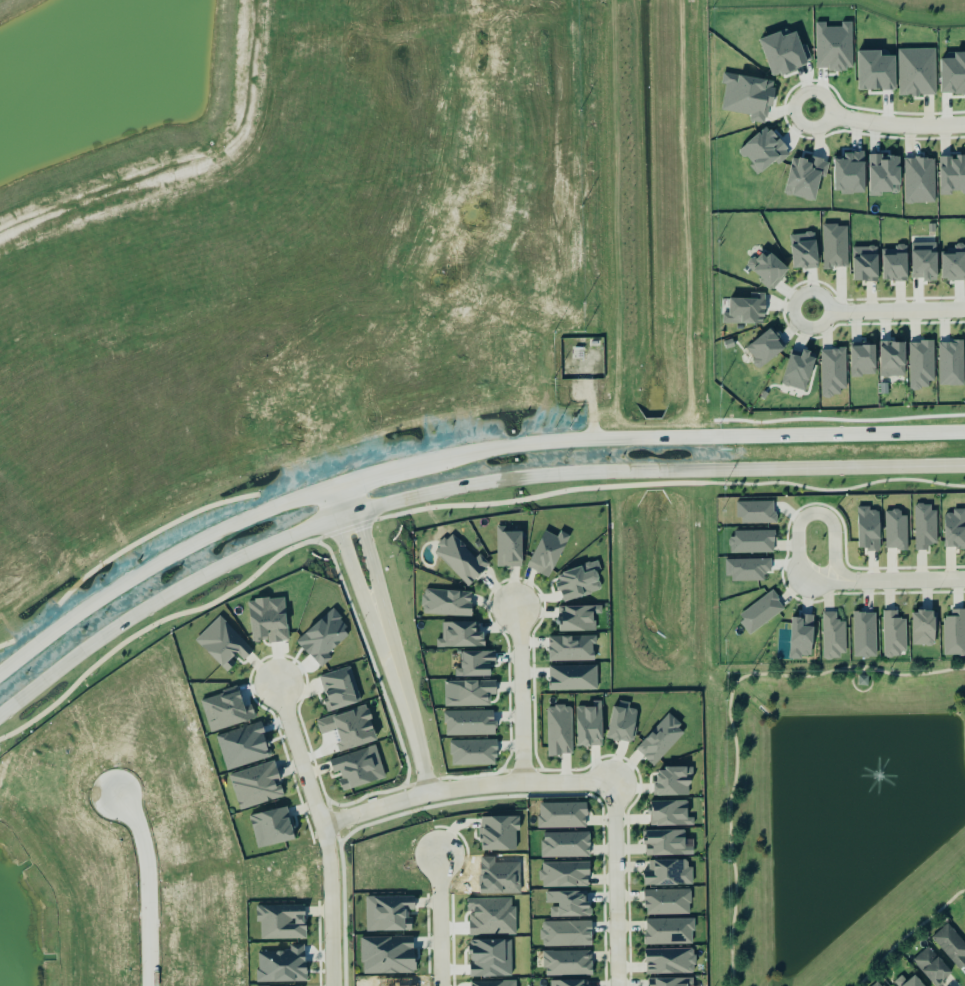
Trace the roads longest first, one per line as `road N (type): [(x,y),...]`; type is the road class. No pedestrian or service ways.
road 1 (secondary): [(964,435),(543,444),(375,473),(294,500),(174,559),(0,681)]
road 2 (secondary): [(358,512),(548,476),(964,467)]
road 3 (residential): [(496,72),(487,222),(433,307),(372,346)]
road 4 (secondary): [(0,719),(144,610),(268,545)]
road 5 (residential): [(333,985),(327,850),(278,685)]
road 6 (residential): [(322,827),(465,788),(615,782)]
road 7 (residential): [(326,64),(403,74),(496,72),(495,0)]
road 8 (residential): [(324,0),(326,65),(303,159),(284,185),(249,201)]
road 9 (residential): [(615,782),(619,985)]
road 10 (residential): [(161,985),(153,835),(125,792)]
road 11 (residential): [(376,605),(427,795)]
road 12 (residential): [(835,581),(832,524),(805,517),(799,582),(835,581)]
road 13 (residential): [(522,784),(517,608)]
road 14 (residential): [(809,110),(916,126),(964,125)]
road 15 (residential): [(964,308),(808,309)]
road 16 (residential): [(438,855),(441,985)]
road 17 (residential): [(835,581),(964,579)]

